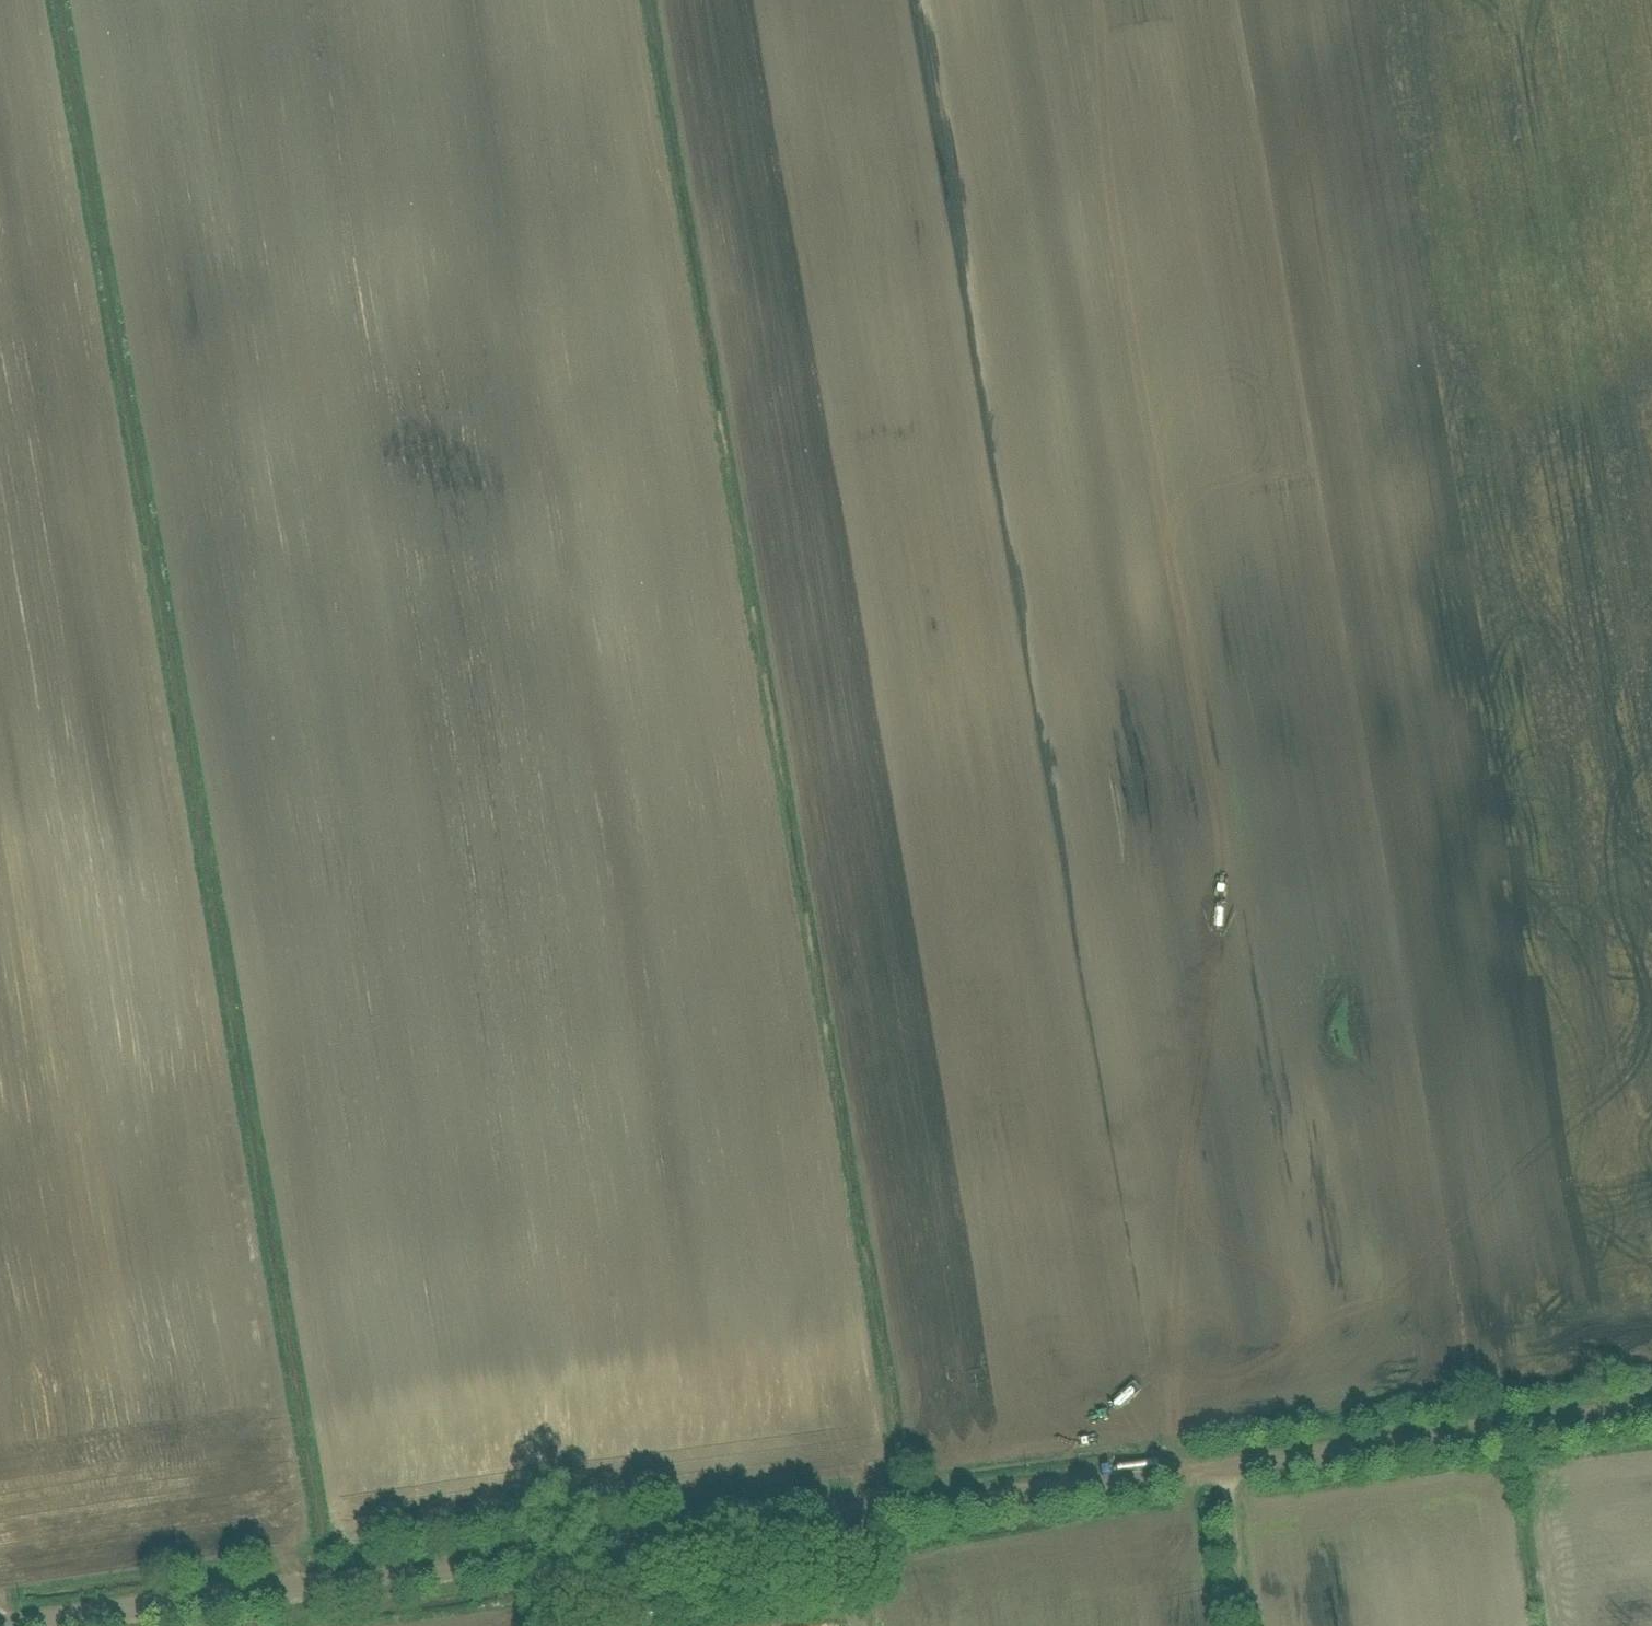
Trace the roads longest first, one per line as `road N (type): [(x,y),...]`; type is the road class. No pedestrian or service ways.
road 1 (unclassified): [(1651,1410),(76,1625)]

